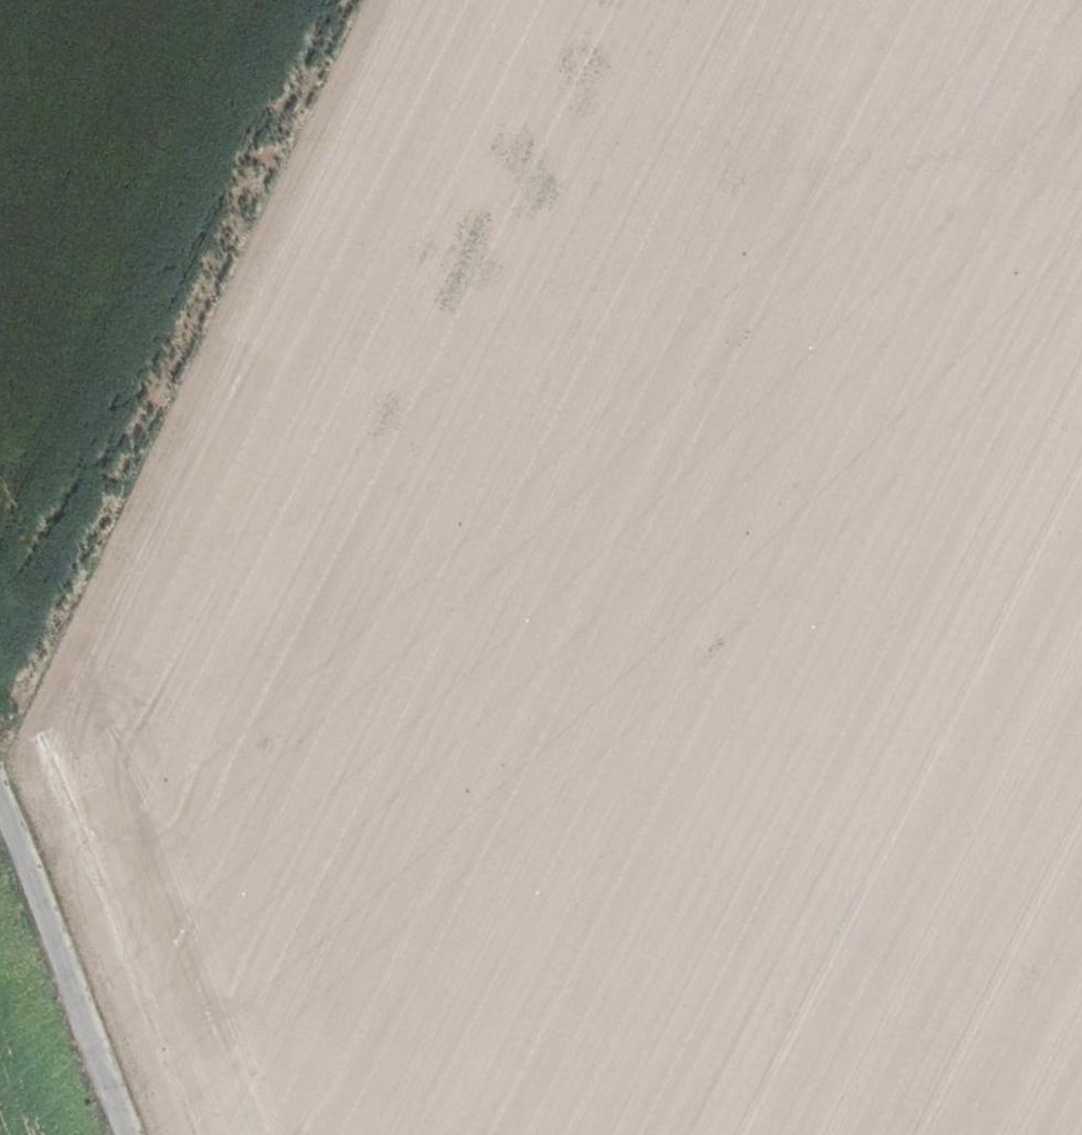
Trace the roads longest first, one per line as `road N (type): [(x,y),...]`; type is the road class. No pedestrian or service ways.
road 1 (unclassified): [(0,809),(134,1134)]

